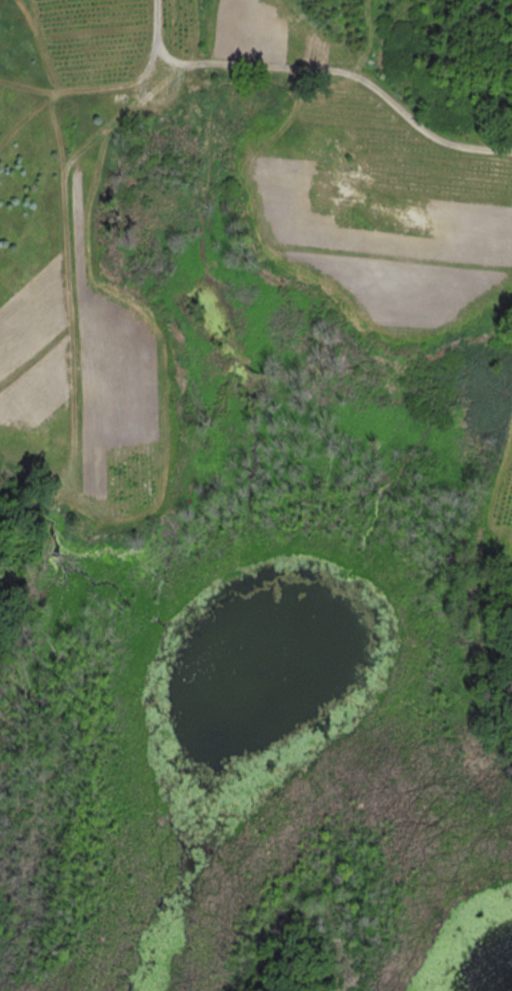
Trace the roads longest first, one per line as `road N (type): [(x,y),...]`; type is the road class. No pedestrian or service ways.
road 1 (track): [(162,0),(163,48),(173,61),(350,72),(450,143),(511,152)]

